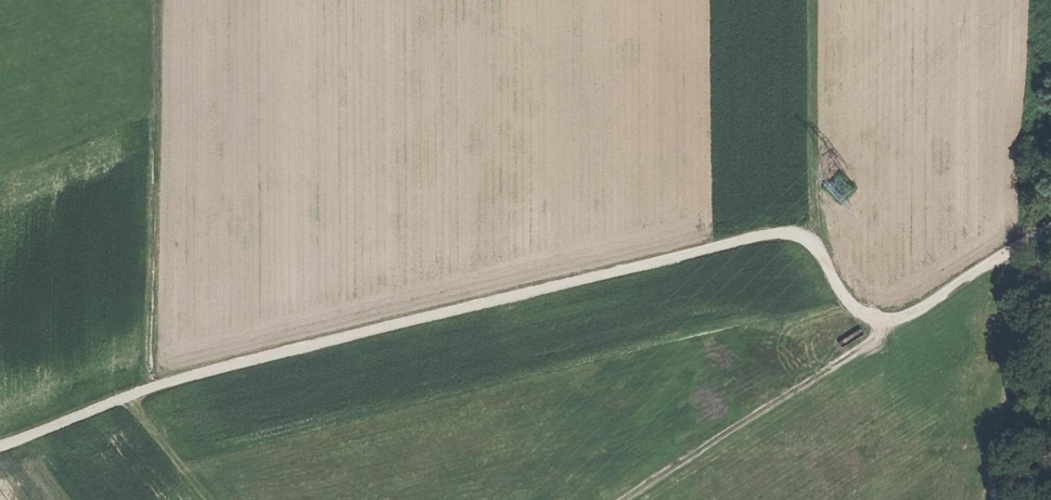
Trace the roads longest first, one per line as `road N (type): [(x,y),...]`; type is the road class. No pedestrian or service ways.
road 1 (track): [(0,442),(156,385),(778,227),(816,230),(848,295),(867,312),(904,317),(1050,226)]
road 2 (track): [(156,385),(146,355),(154,0)]
road 3 (track): [(904,317),(625,499)]

